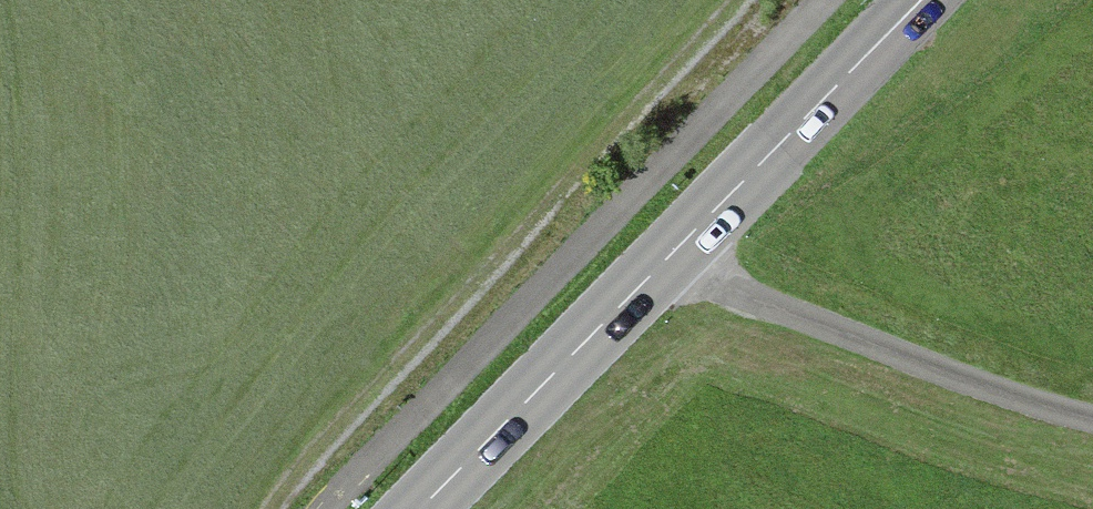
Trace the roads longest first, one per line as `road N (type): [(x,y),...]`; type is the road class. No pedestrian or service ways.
road 1 (tertiary): [(422,508),(926,0)]
road 2 (track): [(277,508),(737,0)]

